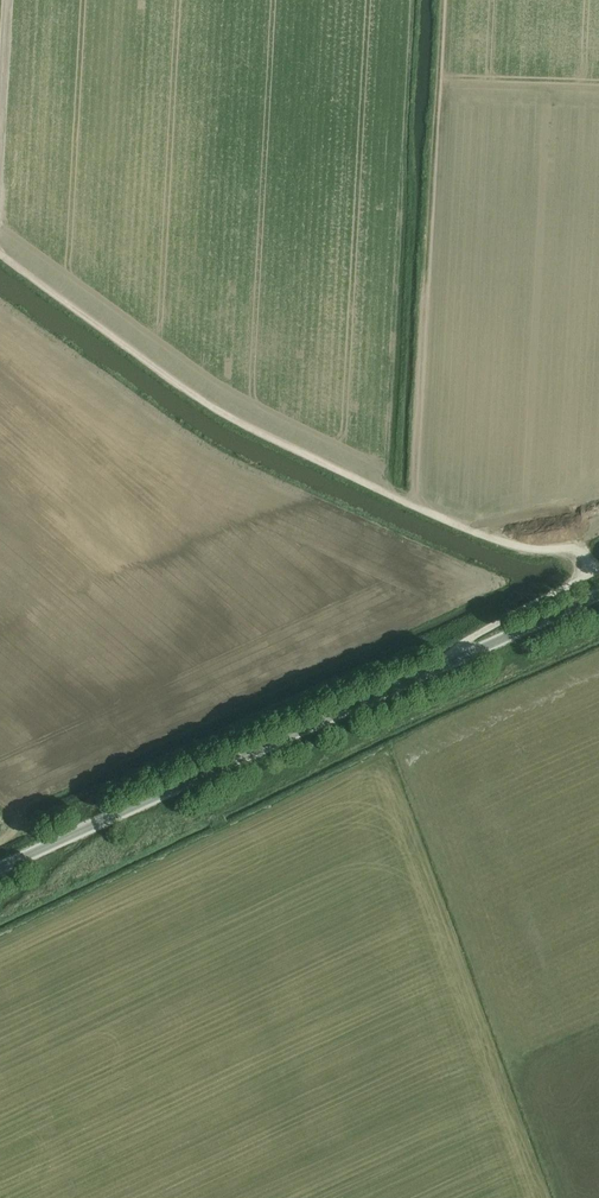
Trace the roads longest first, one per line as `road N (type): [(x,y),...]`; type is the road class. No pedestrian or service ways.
road 1 (track): [(589,577),(573,552),(484,542),(202,406),(0,256)]
road 2 (unclassified): [(0,869),(440,671)]
road 3 (unclassified): [(440,671),(476,639),(598,572)]
road 4 (unclassified): [(440,671),(598,598)]
road 5 (track): [(0,136),(8,0)]

